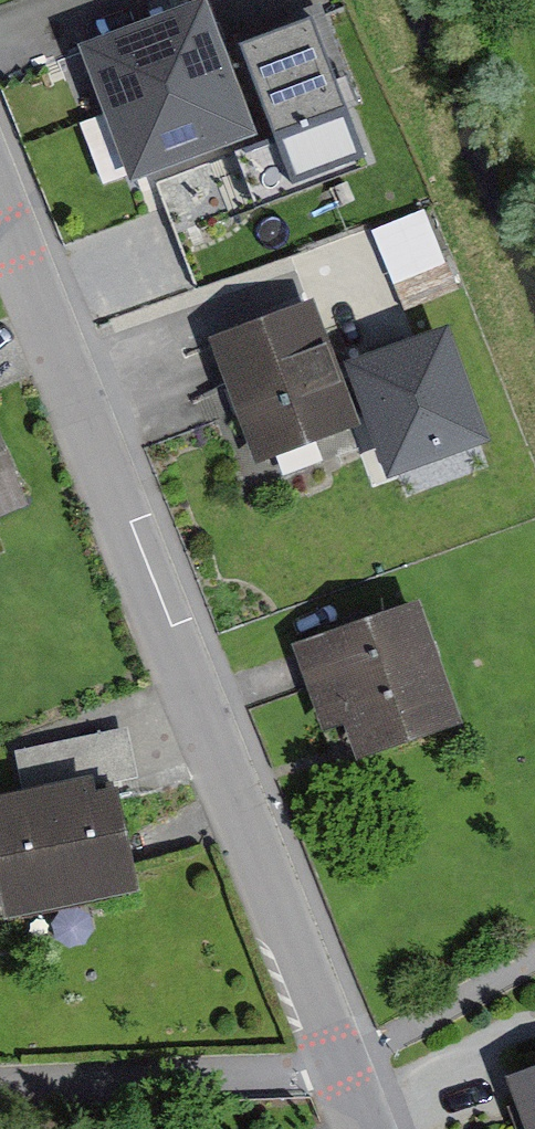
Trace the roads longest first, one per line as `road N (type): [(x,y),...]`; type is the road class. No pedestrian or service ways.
road 1 (residential): [(380,1128),(0,177)]

